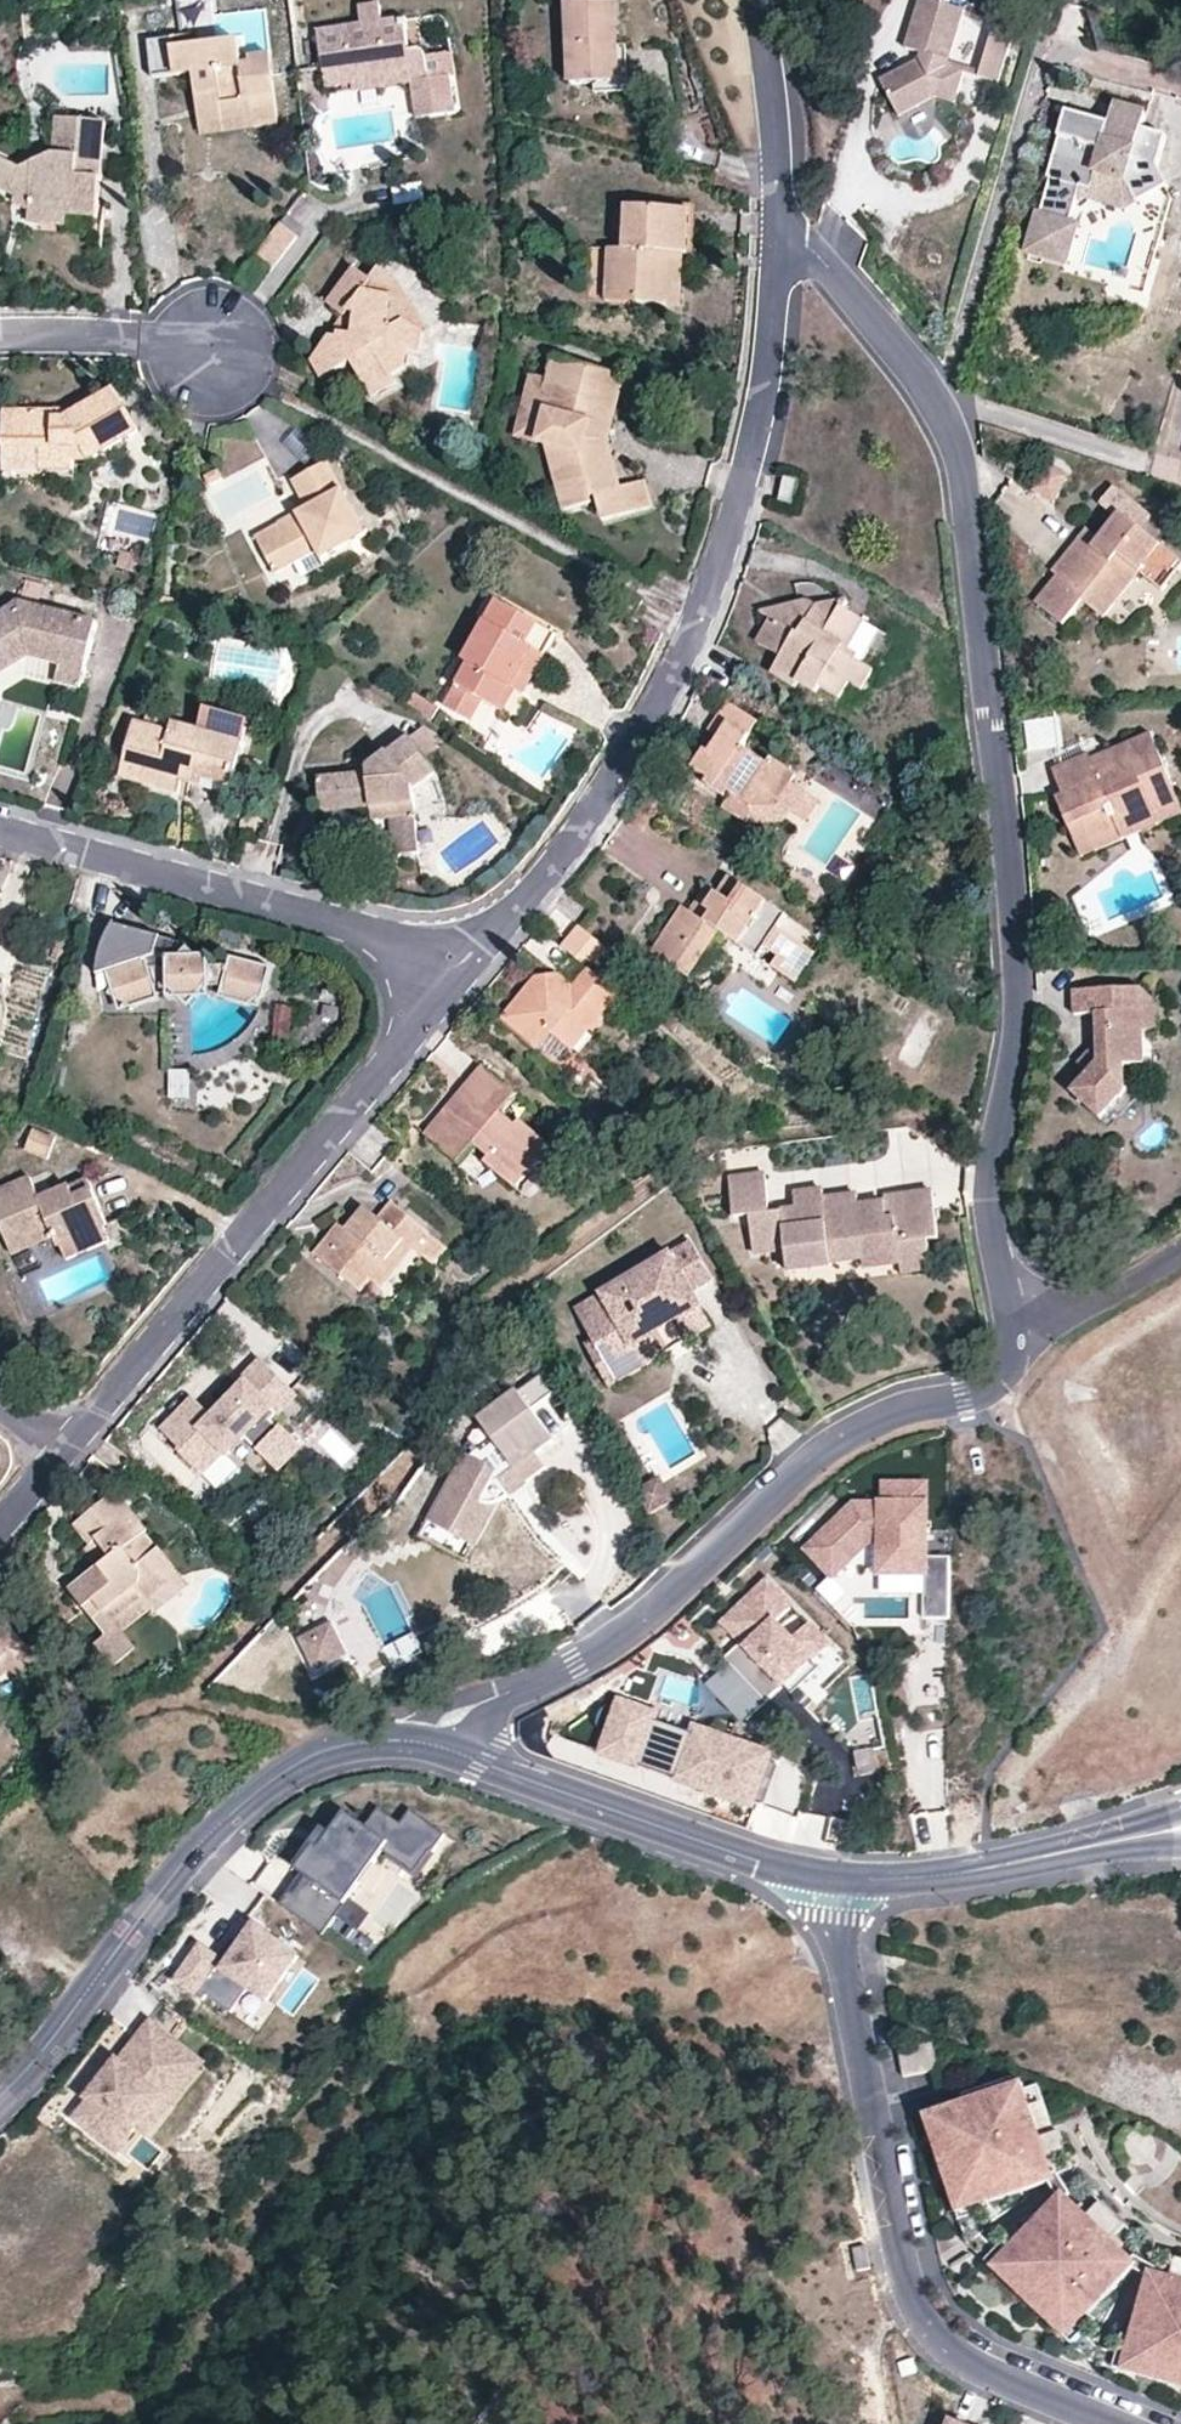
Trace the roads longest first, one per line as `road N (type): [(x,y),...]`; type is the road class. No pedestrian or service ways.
road 1 (residential): [(392,1734),(523,1688),(601,1649),(824,1456),(902,1411),(982,1390),(1024,1348),(997,1257),(991,1198),(1017,1033),(1017,968),(999,736),(962,473),(933,409),(829,267),(783,234)]
road 2 (residential): [(783,234),(757,443),(701,619),(617,775),(546,870),(464,958)]
road 3 (residential): [(841,1877),(838,1929),(912,2295),(950,2348),(982,2369),(1110,2423)]
road 4 (residential): [(464,958),(386,1065),(61,1447)]
road 5 (residential): [(0,2094),(255,1789),(318,1752),(392,1734)]
road 6 (residential): [(0,830),(464,958)]
road 7 (residential): [(392,1734),(690,1842),(841,1877)]
road 8 (residential): [(755,0),(775,107),(783,234)]
road 9 (residential): [(221,354),(193,340),(149,335),(0,332)]
road 10 (residential): [(1180,1808),(986,1871)]
road 11 (residential): [(986,1871),(1180,1848)]
road 12 (residential): [(841,1877),(986,1871)]

